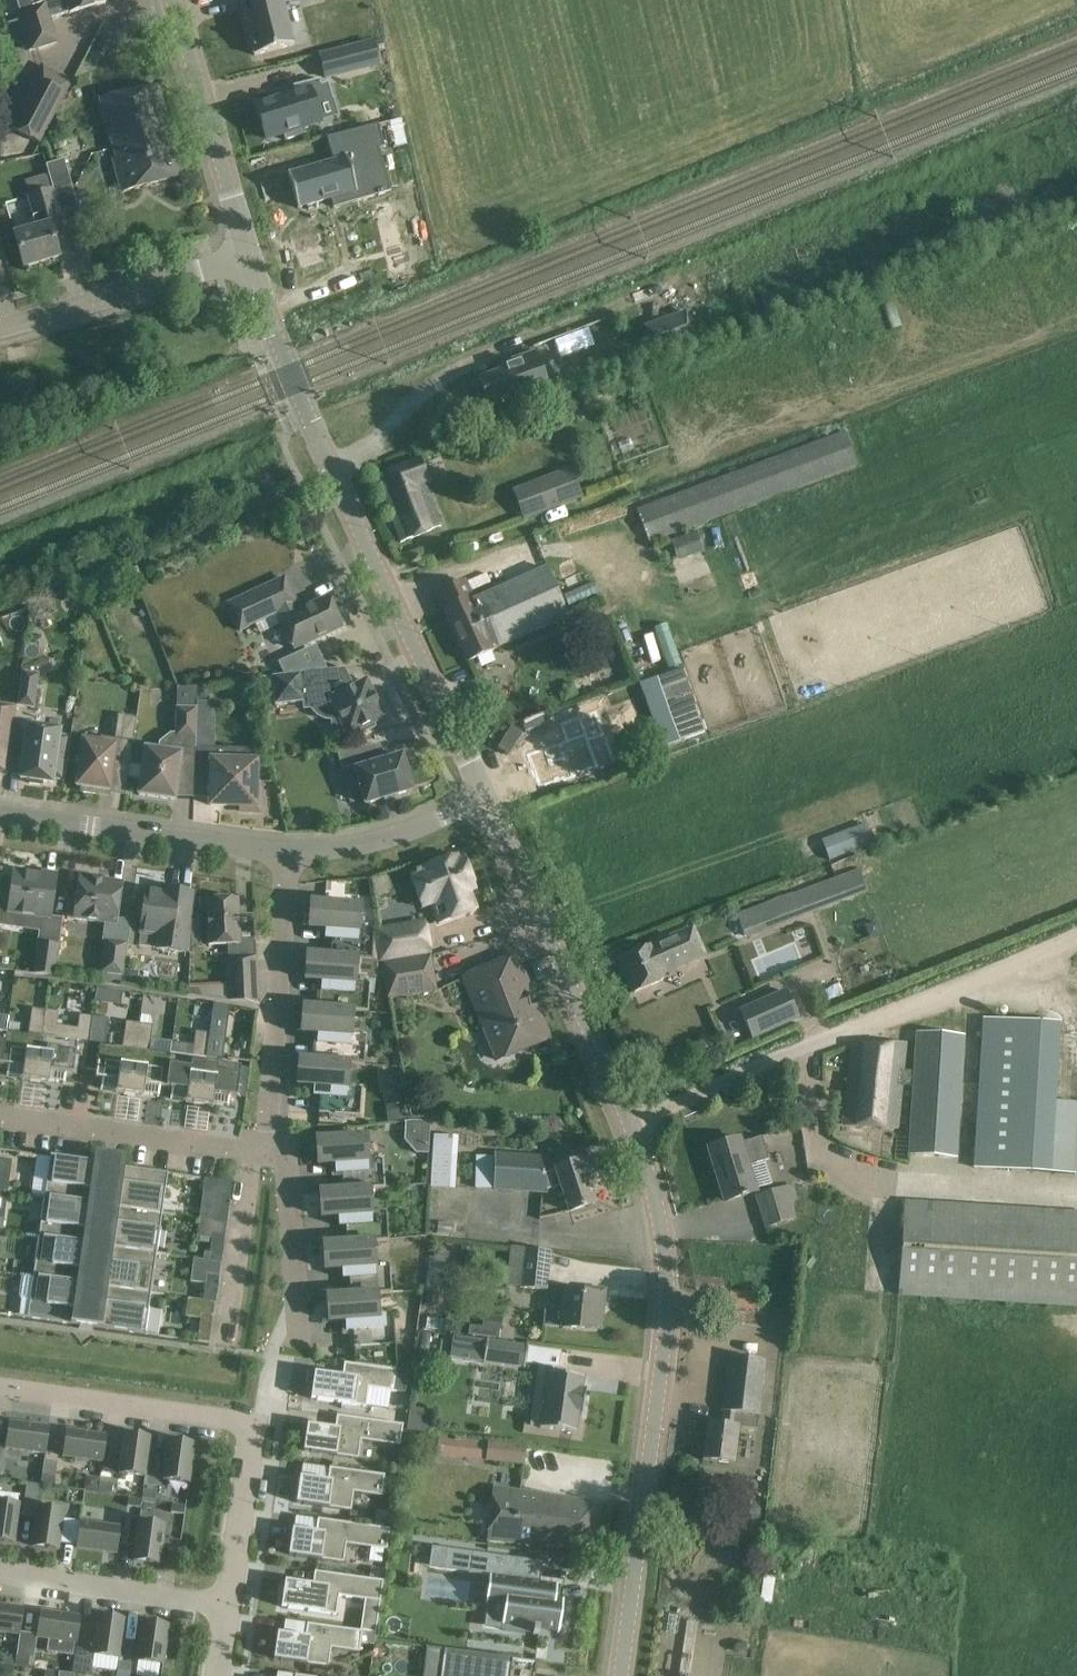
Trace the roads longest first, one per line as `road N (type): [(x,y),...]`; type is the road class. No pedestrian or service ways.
road 1 (unclassified): [(620,1675),(668,1290),(660,1230),(630,1128),(482,803)]
road 2 (unclassified): [(482,803),(314,426),(250,260)]
road 3 (track): [(630,1128),(731,1077),(1076,933)]
road 4 (residential): [(228,1609),(257,1425),(0,1387)]
road 5 (residential): [(286,1155),(274,1010),(289,853)]
road 6 (residential): [(0,813),(289,853)]
road 7 (residential): [(0,1118),(286,1155)]
road 8 (unclassified): [(250,260),(174,0)]
road 9 (residential): [(0,330),(250,260)]
road 10 (residential): [(0,1573),(228,1609)]
road 11 (residential): [(289,853),(346,849),(482,803)]
road 12 (residential): [(292,1336),(286,1155)]

